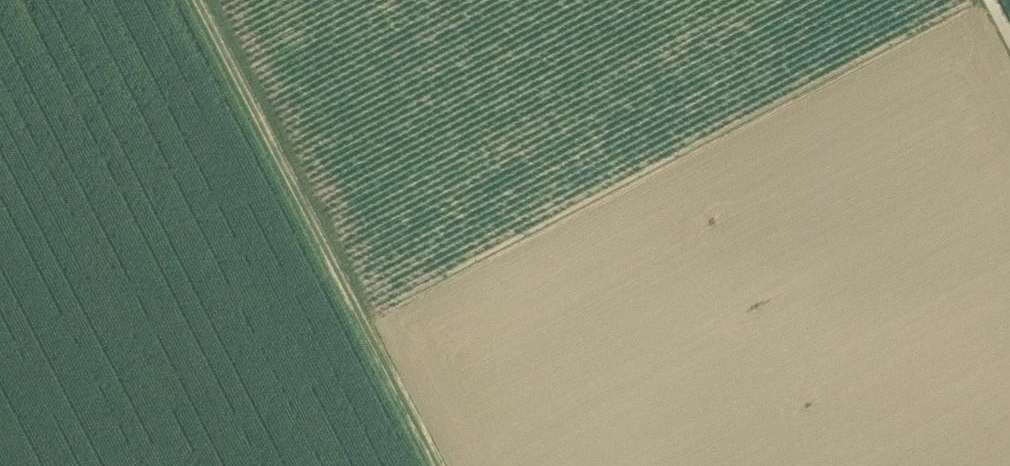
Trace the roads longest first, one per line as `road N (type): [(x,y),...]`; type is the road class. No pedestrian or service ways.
road 1 (track): [(442,465),(202,0)]

